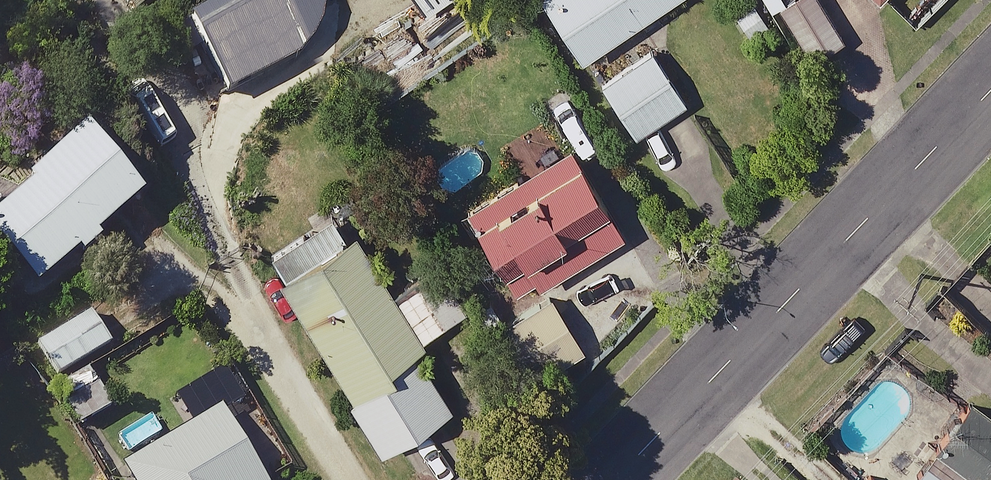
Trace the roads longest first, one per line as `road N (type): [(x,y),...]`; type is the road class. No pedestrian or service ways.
road 1 (residential): [(990,89),(612,479)]

